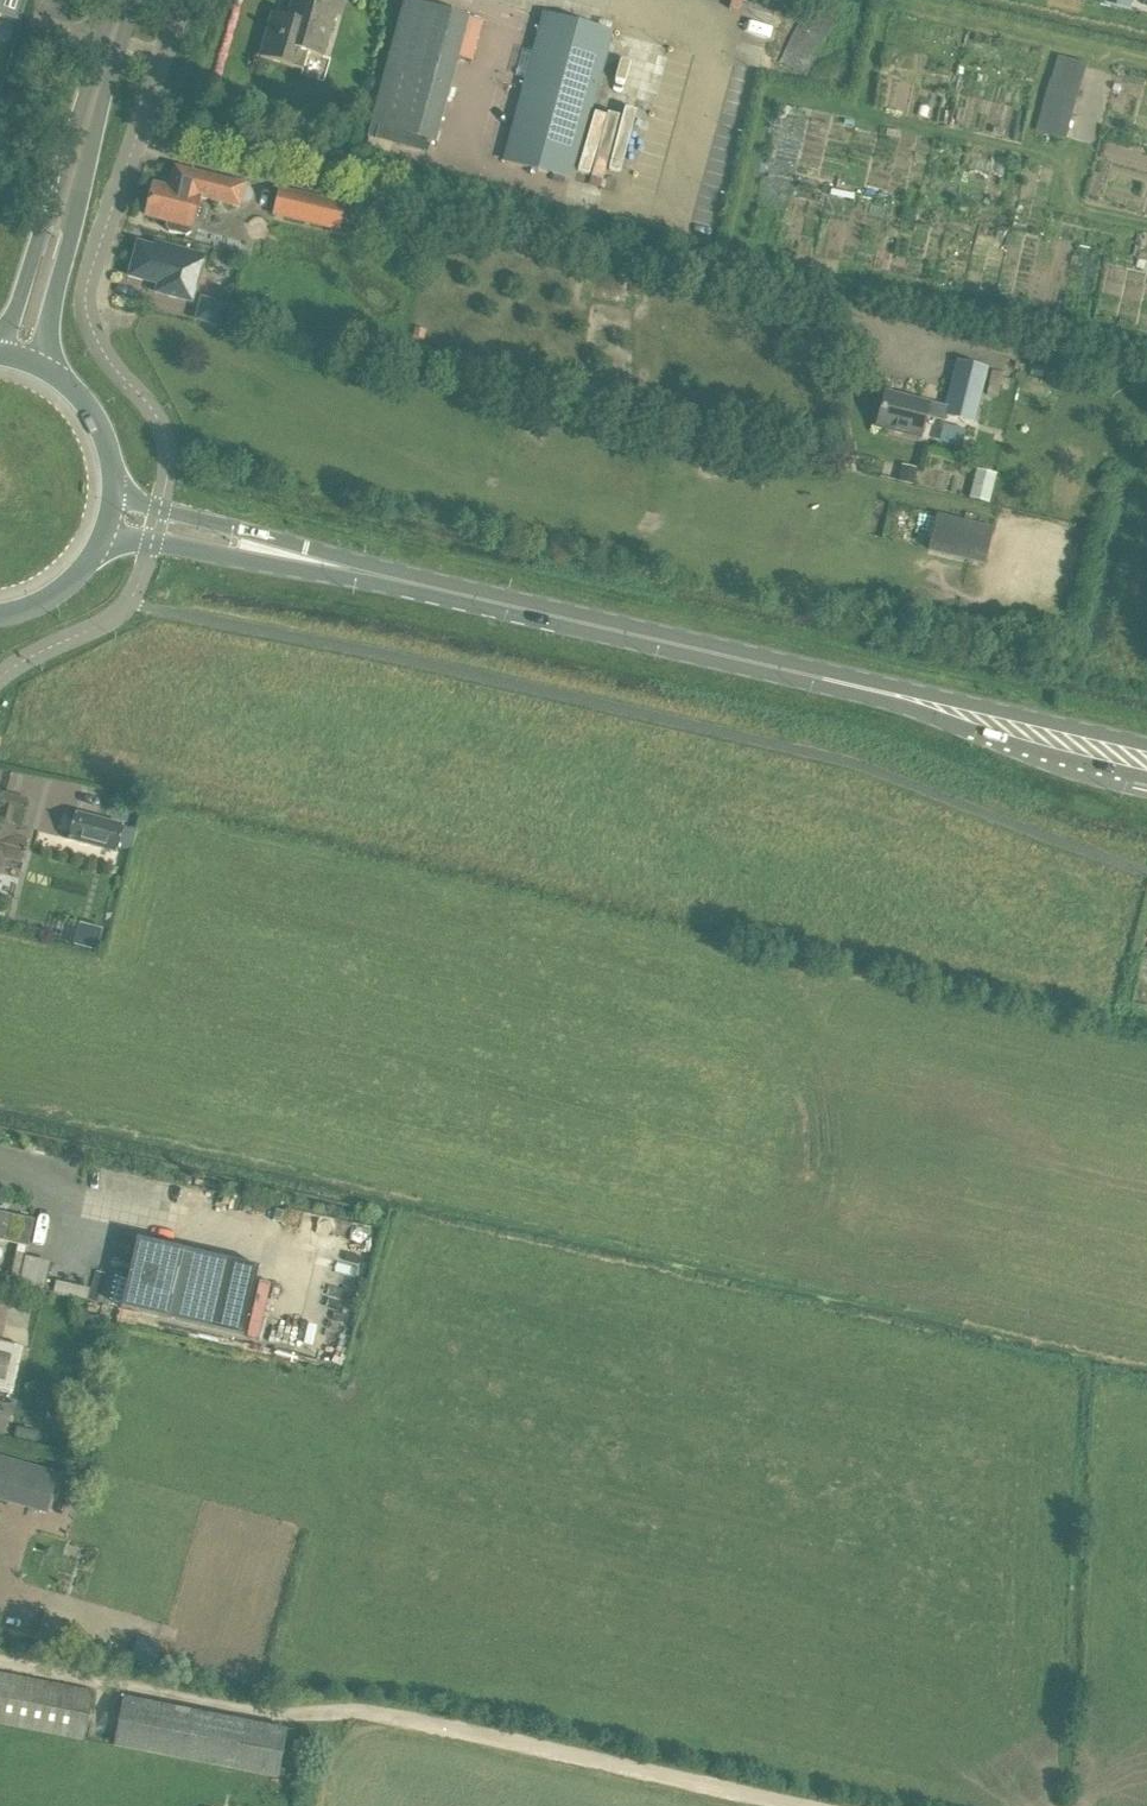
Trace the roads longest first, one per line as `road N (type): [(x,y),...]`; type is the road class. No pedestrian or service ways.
road 1 (primary): [(1146,761),(625,627),(155,523)]
road 2 (unclassified): [(155,523),(166,478),(157,417),(98,343),(85,288),(186,0)]
road 3 (primary): [(21,354),(123,0)]
road 4 (unclassified): [(0,678),(117,615),(139,582),(155,523)]
road 5 (primary): [(114,515),(118,474),(108,434),(88,399),(58,372),(21,354)]
road 6 (primary): [(0,616),(69,587),(98,555),(114,515)]

